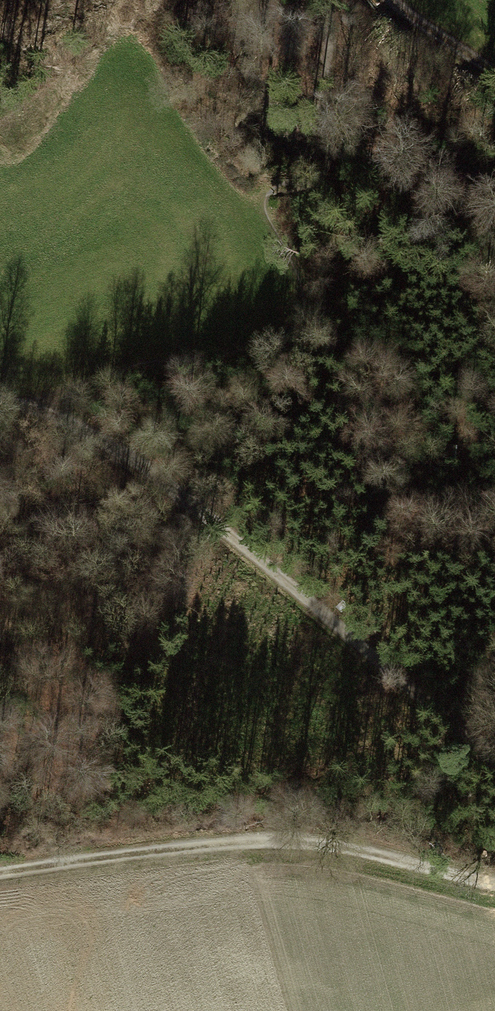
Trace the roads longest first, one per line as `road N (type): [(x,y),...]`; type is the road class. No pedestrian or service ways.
road 1 (track): [(0,403),(49,418),(201,514),(494,765)]
road 2 (track): [(0,869),(149,847),(320,839),(494,881)]
road 3 (track): [(494,90),(386,13),(381,0)]

